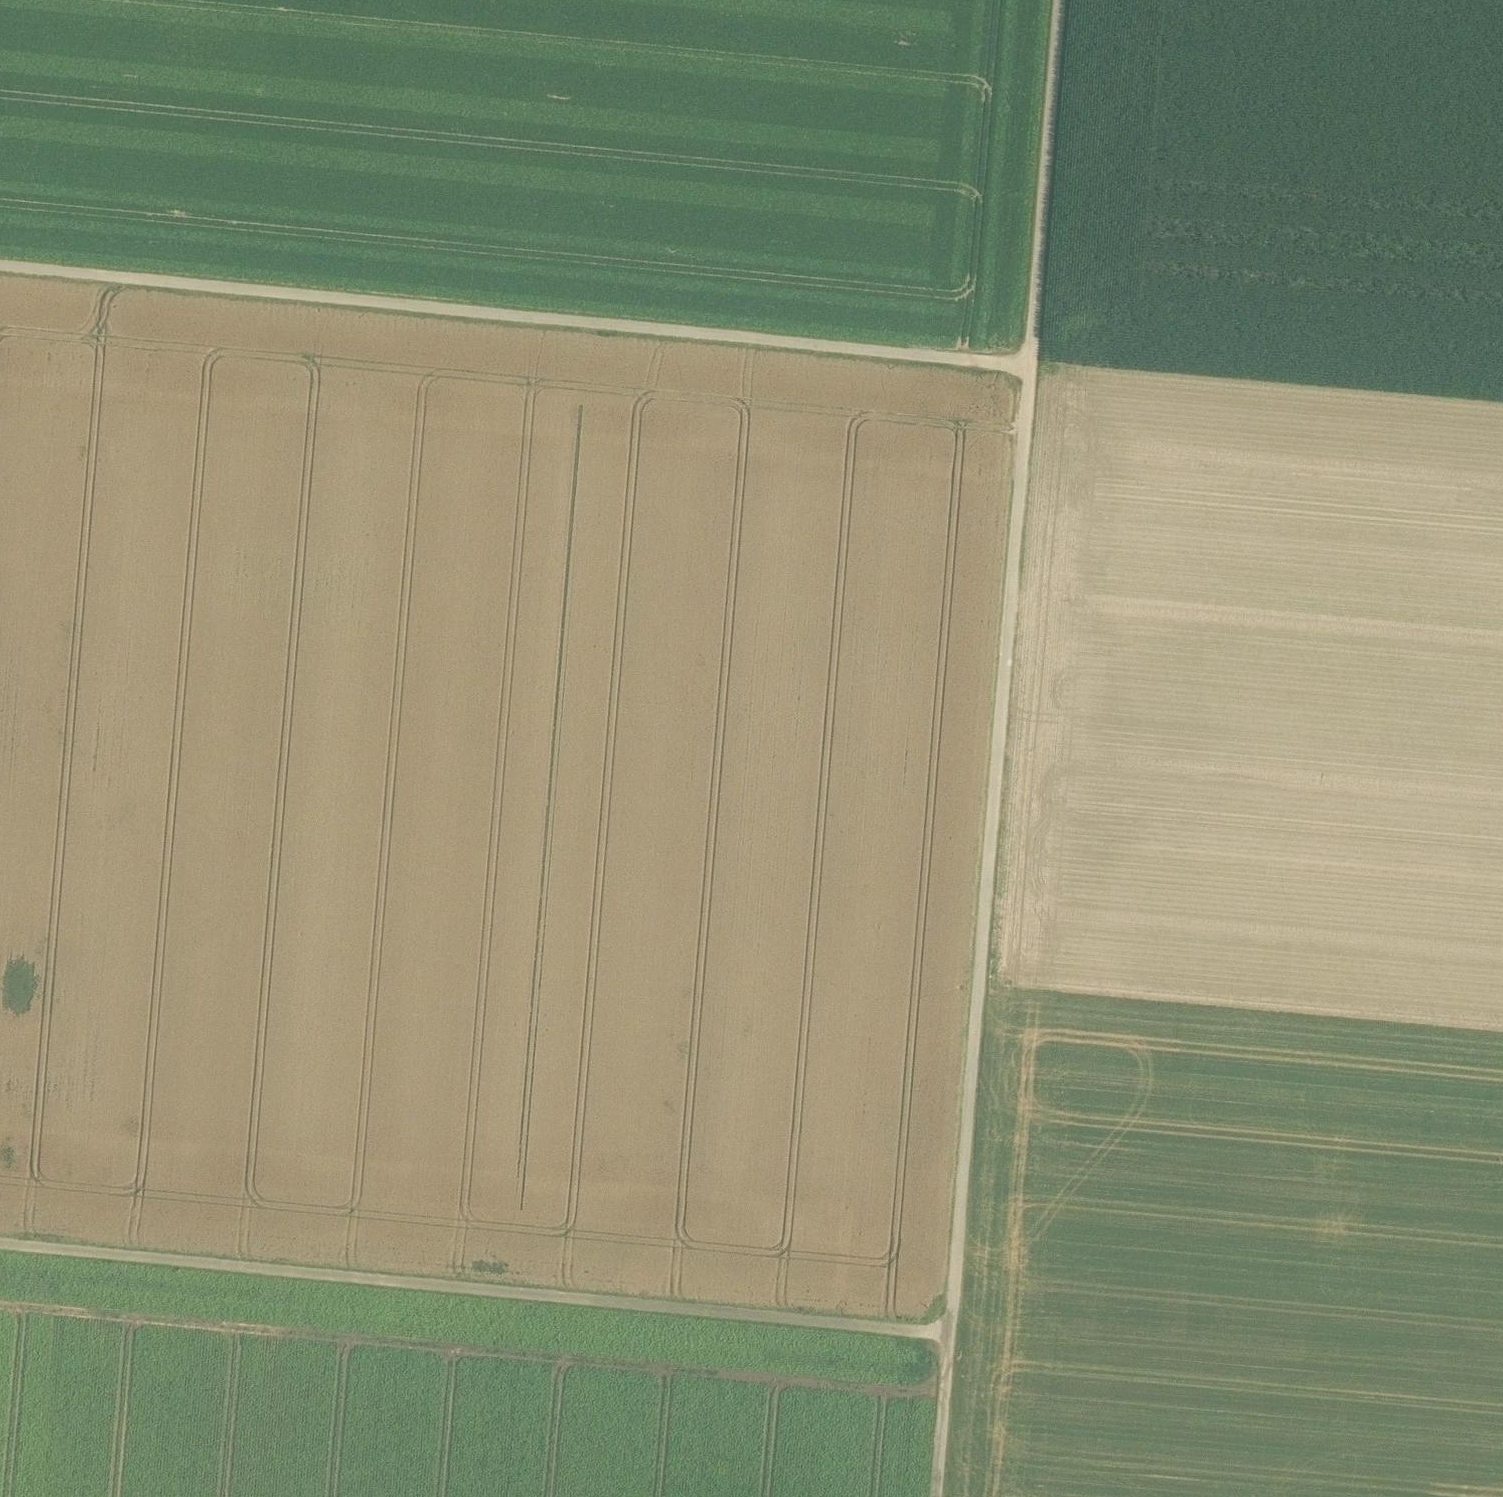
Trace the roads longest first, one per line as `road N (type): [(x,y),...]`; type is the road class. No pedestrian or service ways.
road 1 (unclassified): [(1041,366),(0,266)]
road 2 (unclassified): [(1041,366),(957,1337)]
road 3 (unclassified): [(0,1244),(957,1337)]
road 4 (unclassified): [(1067,0),(1041,366)]
road 5 (unclassified): [(957,1337),(945,1496)]

